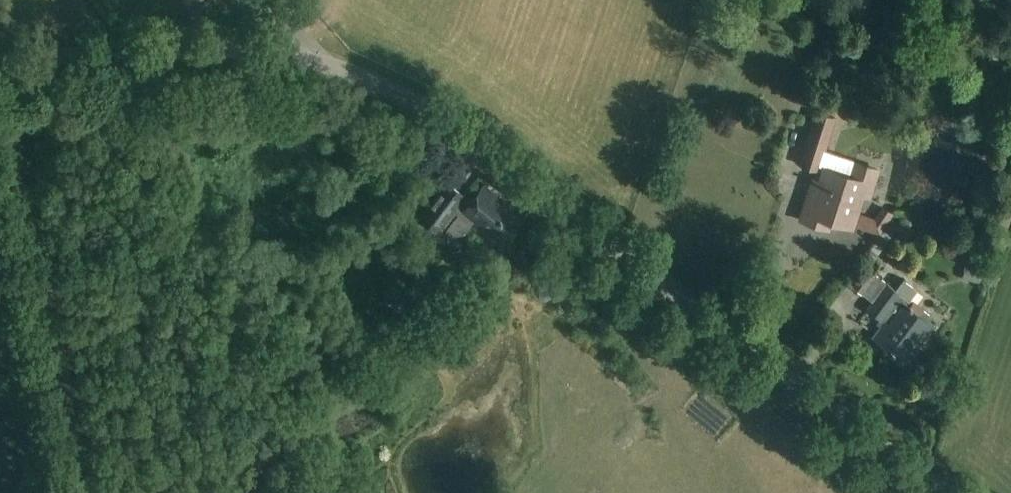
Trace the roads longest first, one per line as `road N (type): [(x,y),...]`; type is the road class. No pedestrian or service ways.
road 1 (tertiary): [(943,492),(457,129),(335,68)]
road 2 (unclassified): [(90,492),(0,61)]
road 3 (tertiary): [(335,68),(248,47),(0,61)]

